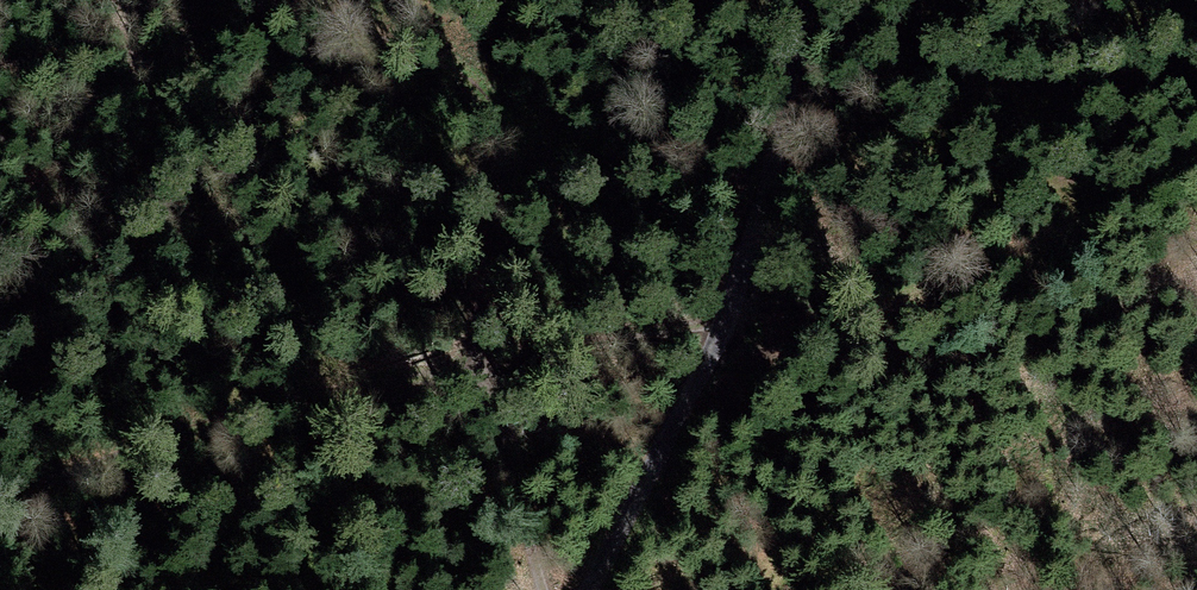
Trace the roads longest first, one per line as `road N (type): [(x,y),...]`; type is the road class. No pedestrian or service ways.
road 1 (track): [(0,492),(297,391),(727,316),(830,309),(1033,252),(1196,173)]
road 2 (track): [(0,61),(245,43),(355,65),(482,159),(512,237),(530,347),(519,477),(544,589)]
road 3 (unclassified): [(805,0),(773,166),(727,316),(587,589)]

